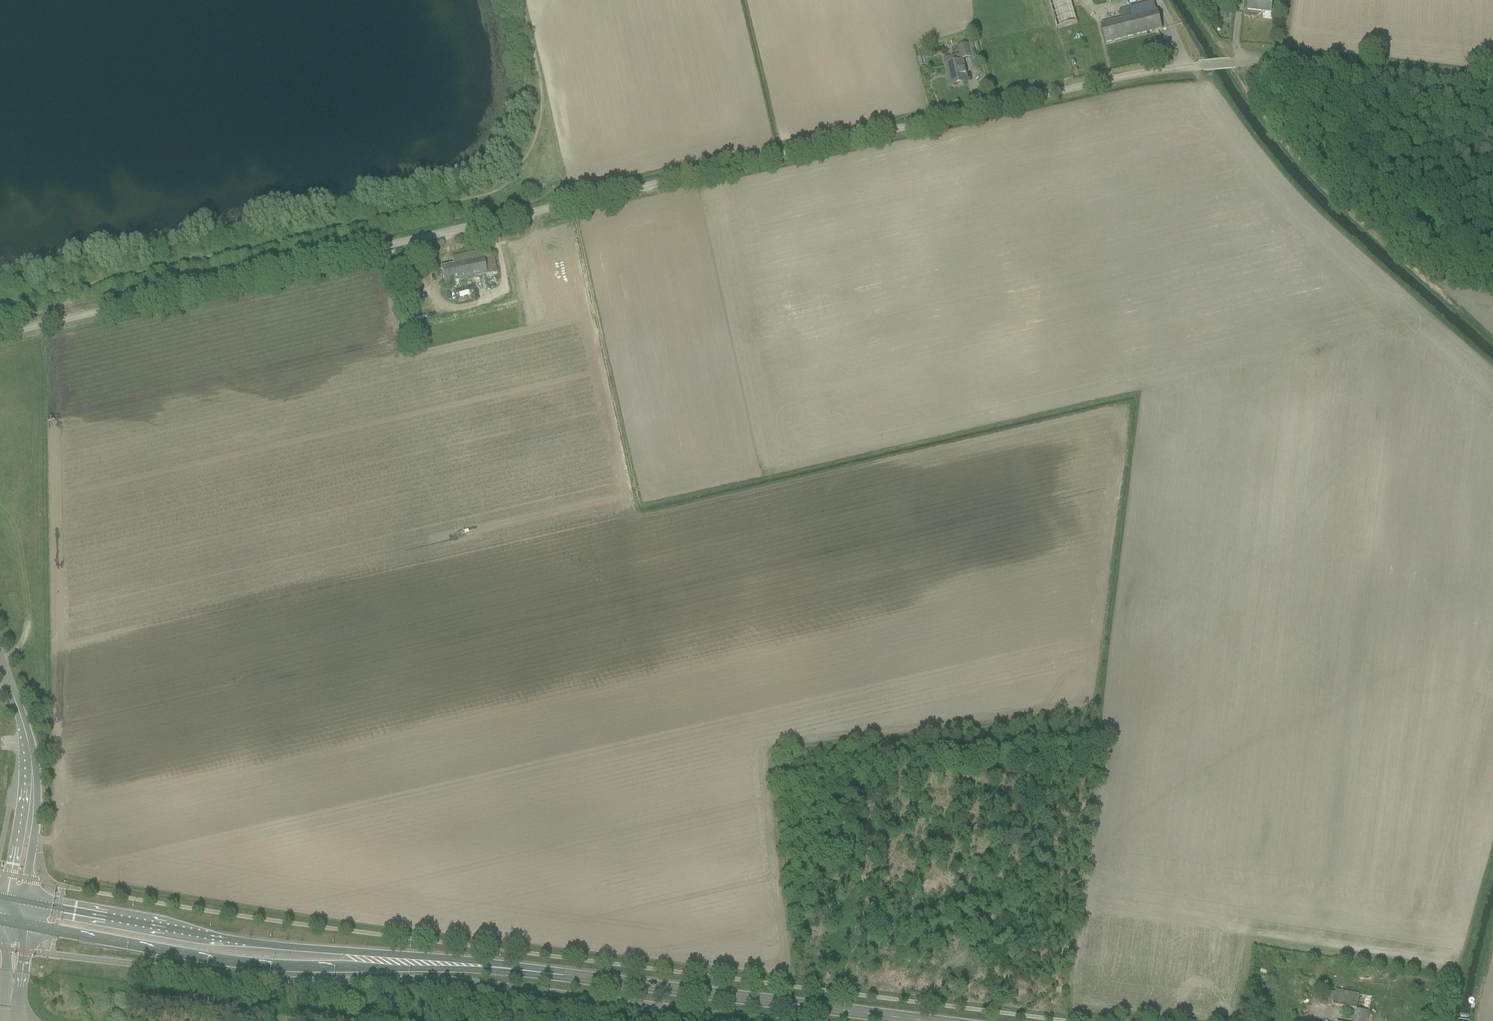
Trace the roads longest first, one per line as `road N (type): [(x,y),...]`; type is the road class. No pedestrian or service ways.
road 1 (unclassified): [(0,334),(1134,74),(1284,59),(1492,84)]
road 2 (primary): [(907,1020),(433,961)]
road 3 (primary): [(433,961),(246,943),(25,897)]
road 4 (primary): [(27,925),(247,965),(433,961)]
road 5 (track): [(561,205),(519,0)]
road 6 (unclassified): [(25,897),(37,800),(31,755)]
road 7 (unclassified): [(31,755),(5,893)]

